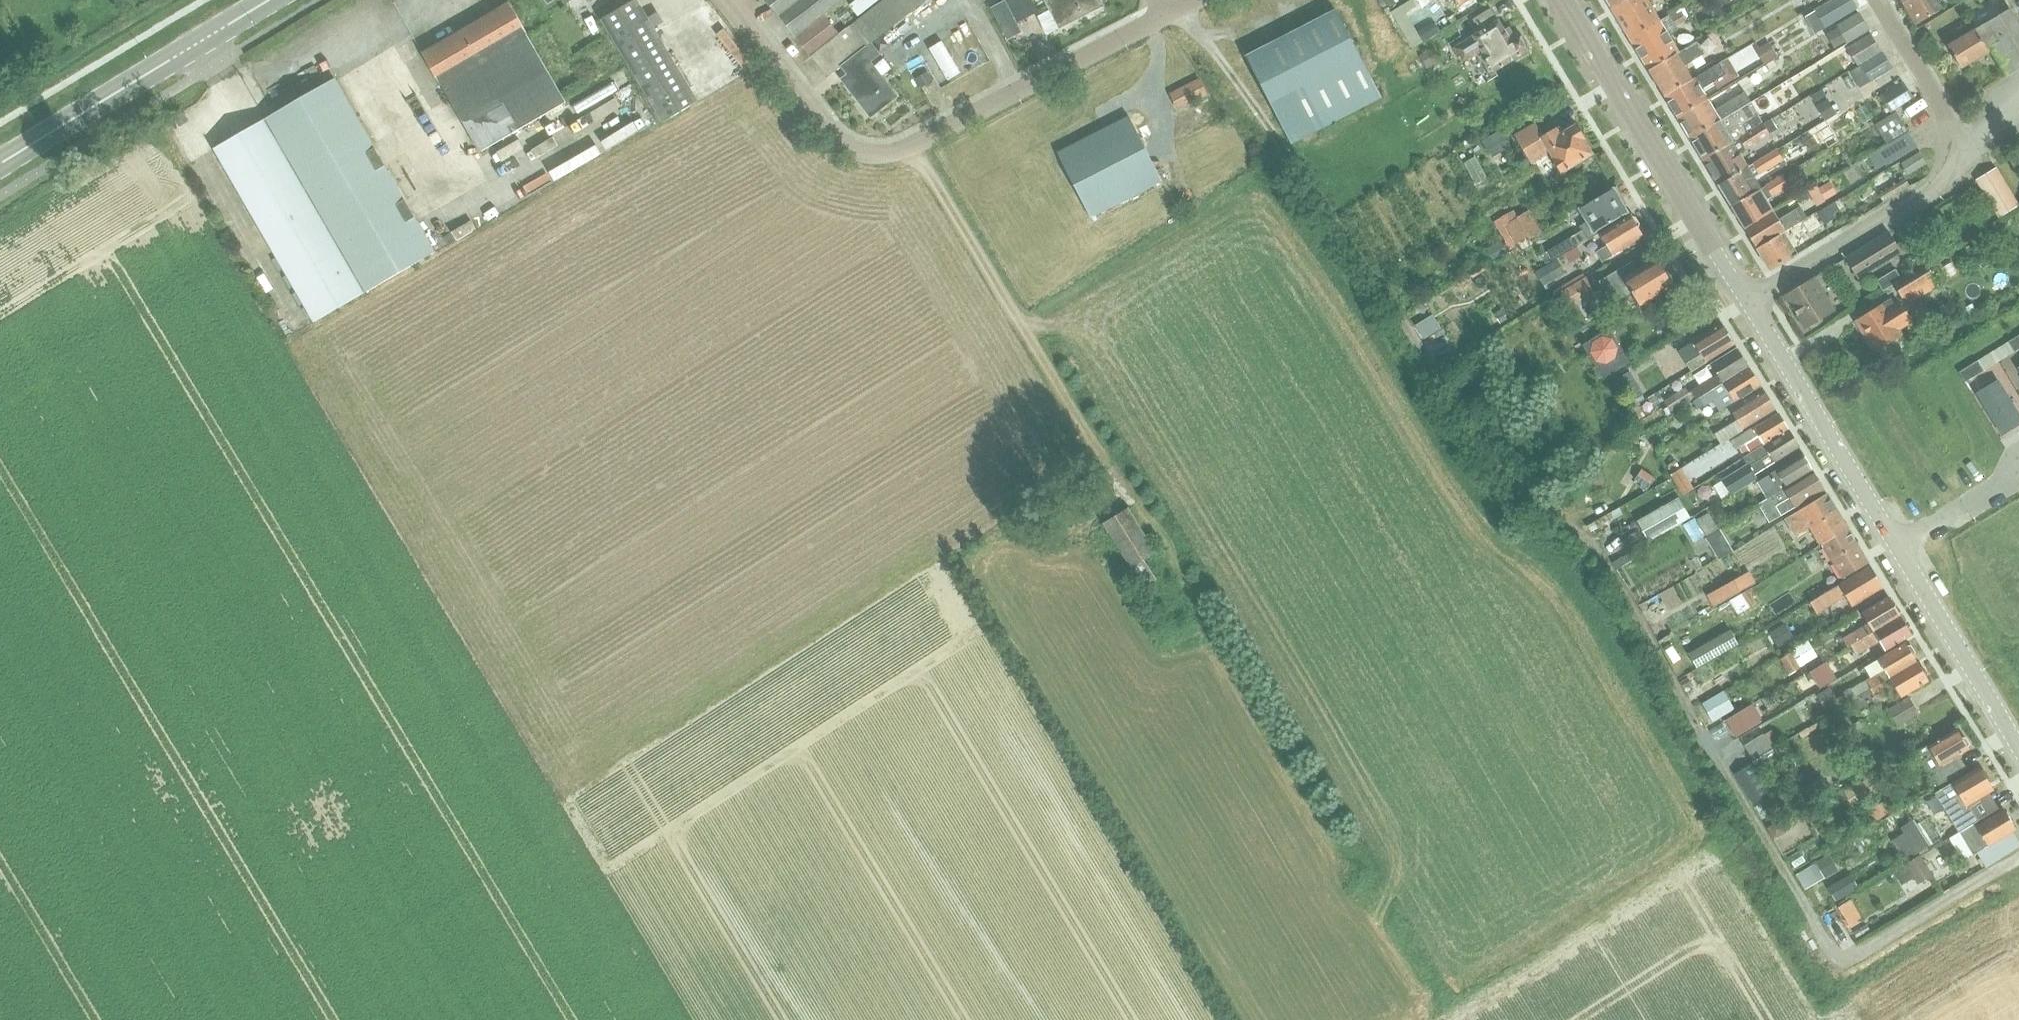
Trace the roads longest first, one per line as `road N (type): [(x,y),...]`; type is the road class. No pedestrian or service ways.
road 1 (residential): [(1165,15),(912,146),(867,155),(834,140),(725,0)]
road 2 (residential): [(1749,301),(1934,189),(1949,150),(1942,109),(1876,0)]
road 3 (track): [(912,146),(1125,500)]
road 4 (tertiary): [(1749,301),(1562,0)]
road 5 (tertiary): [(0,164),(269,0)]
road 6 (tertiary): [(1896,542),(1749,301)]
road 7 (tertiary): [(2018,748),(1896,542)]
road 8 (residential): [(1896,542),(2011,476),(2018,458)]

